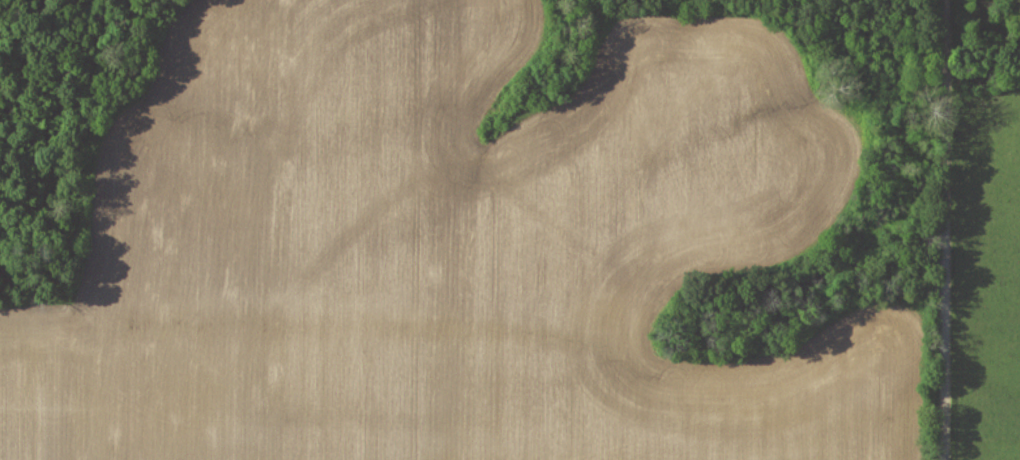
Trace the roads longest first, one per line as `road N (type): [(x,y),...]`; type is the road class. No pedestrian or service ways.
road 1 (residential): [(945,459),(936,0)]

